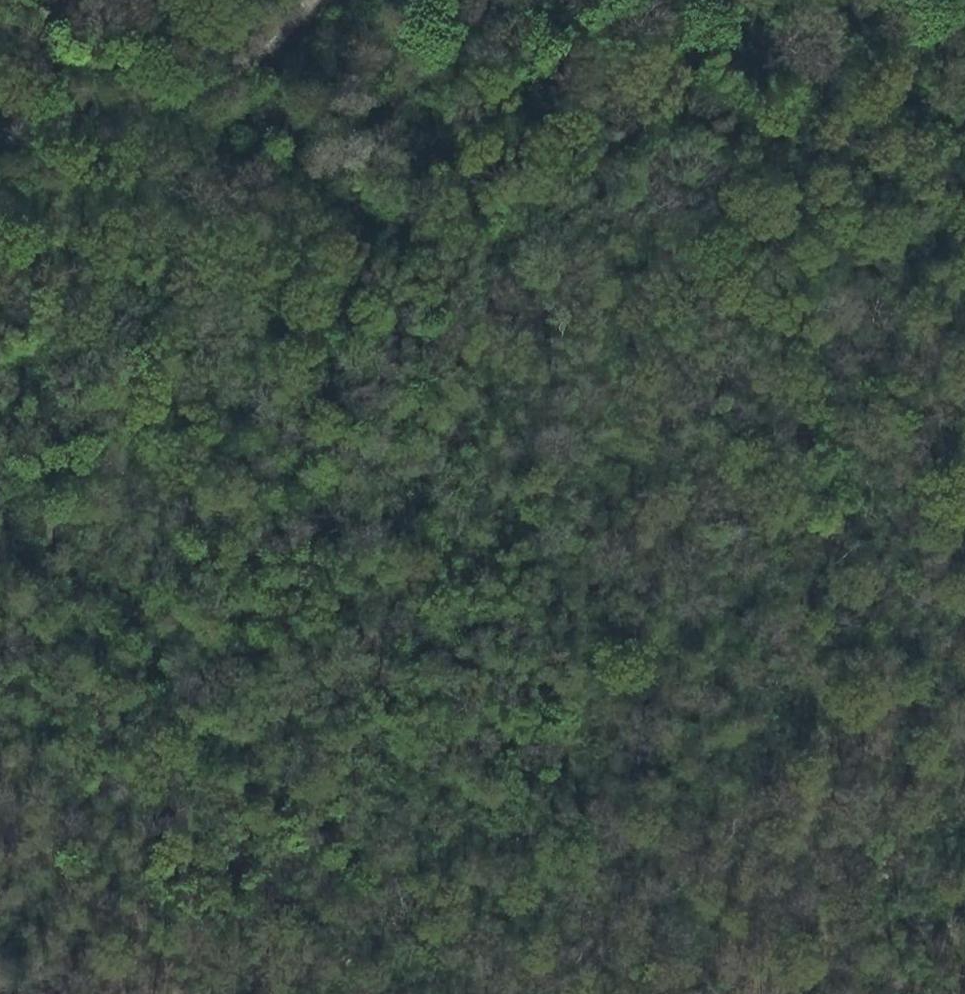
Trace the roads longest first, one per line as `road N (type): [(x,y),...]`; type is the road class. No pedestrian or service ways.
road 1 (unclassified): [(315,0),(274,49),(197,91),(0,127)]

